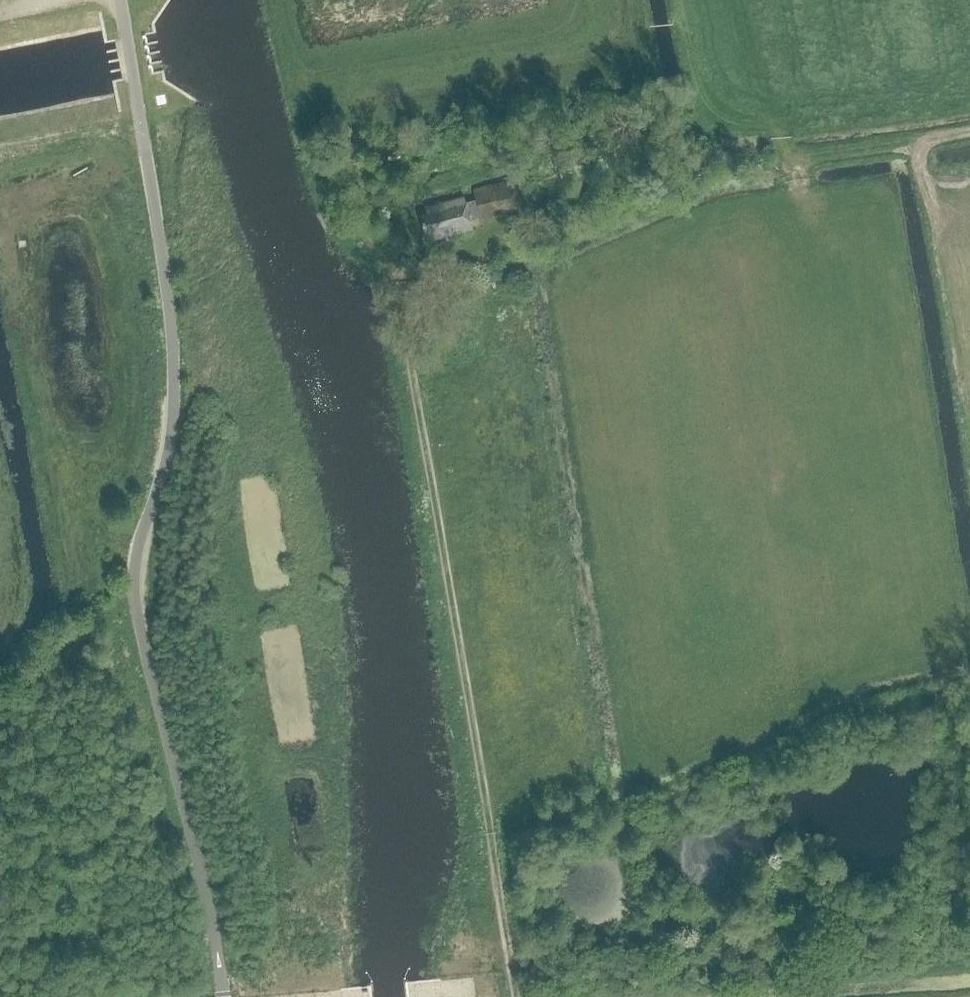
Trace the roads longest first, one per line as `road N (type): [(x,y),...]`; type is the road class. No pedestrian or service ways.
road 1 (track): [(517,996),(399,290)]
road 2 (track): [(969,131),(790,158)]

